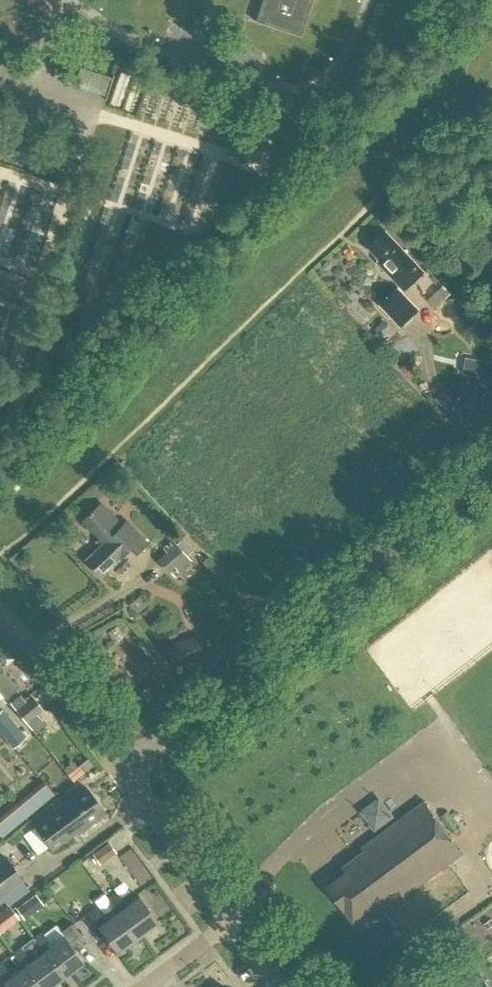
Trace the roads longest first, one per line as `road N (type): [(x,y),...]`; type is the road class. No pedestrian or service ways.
road 1 (unclassified): [(125,775),(491,461)]
road 2 (residential): [(0,613),(125,775)]
road 3 (residential): [(231,922),(125,775)]

